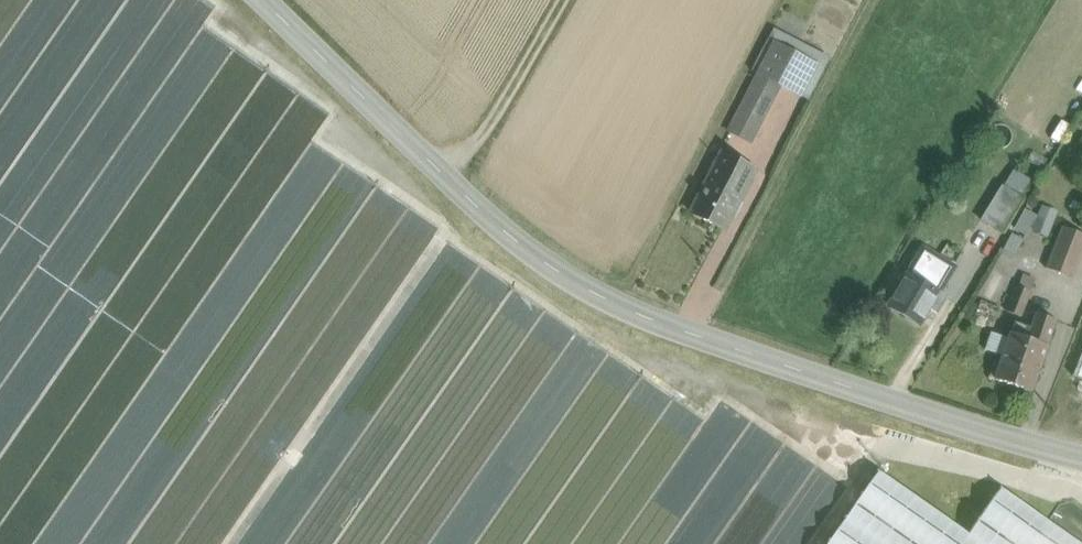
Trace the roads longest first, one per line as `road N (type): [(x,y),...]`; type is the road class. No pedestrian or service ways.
road 1 (unclassified): [(1081,458),(646,321),(587,291),(451,185),(263,0)]
road 2 (track): [(451,185),(563,0)]

